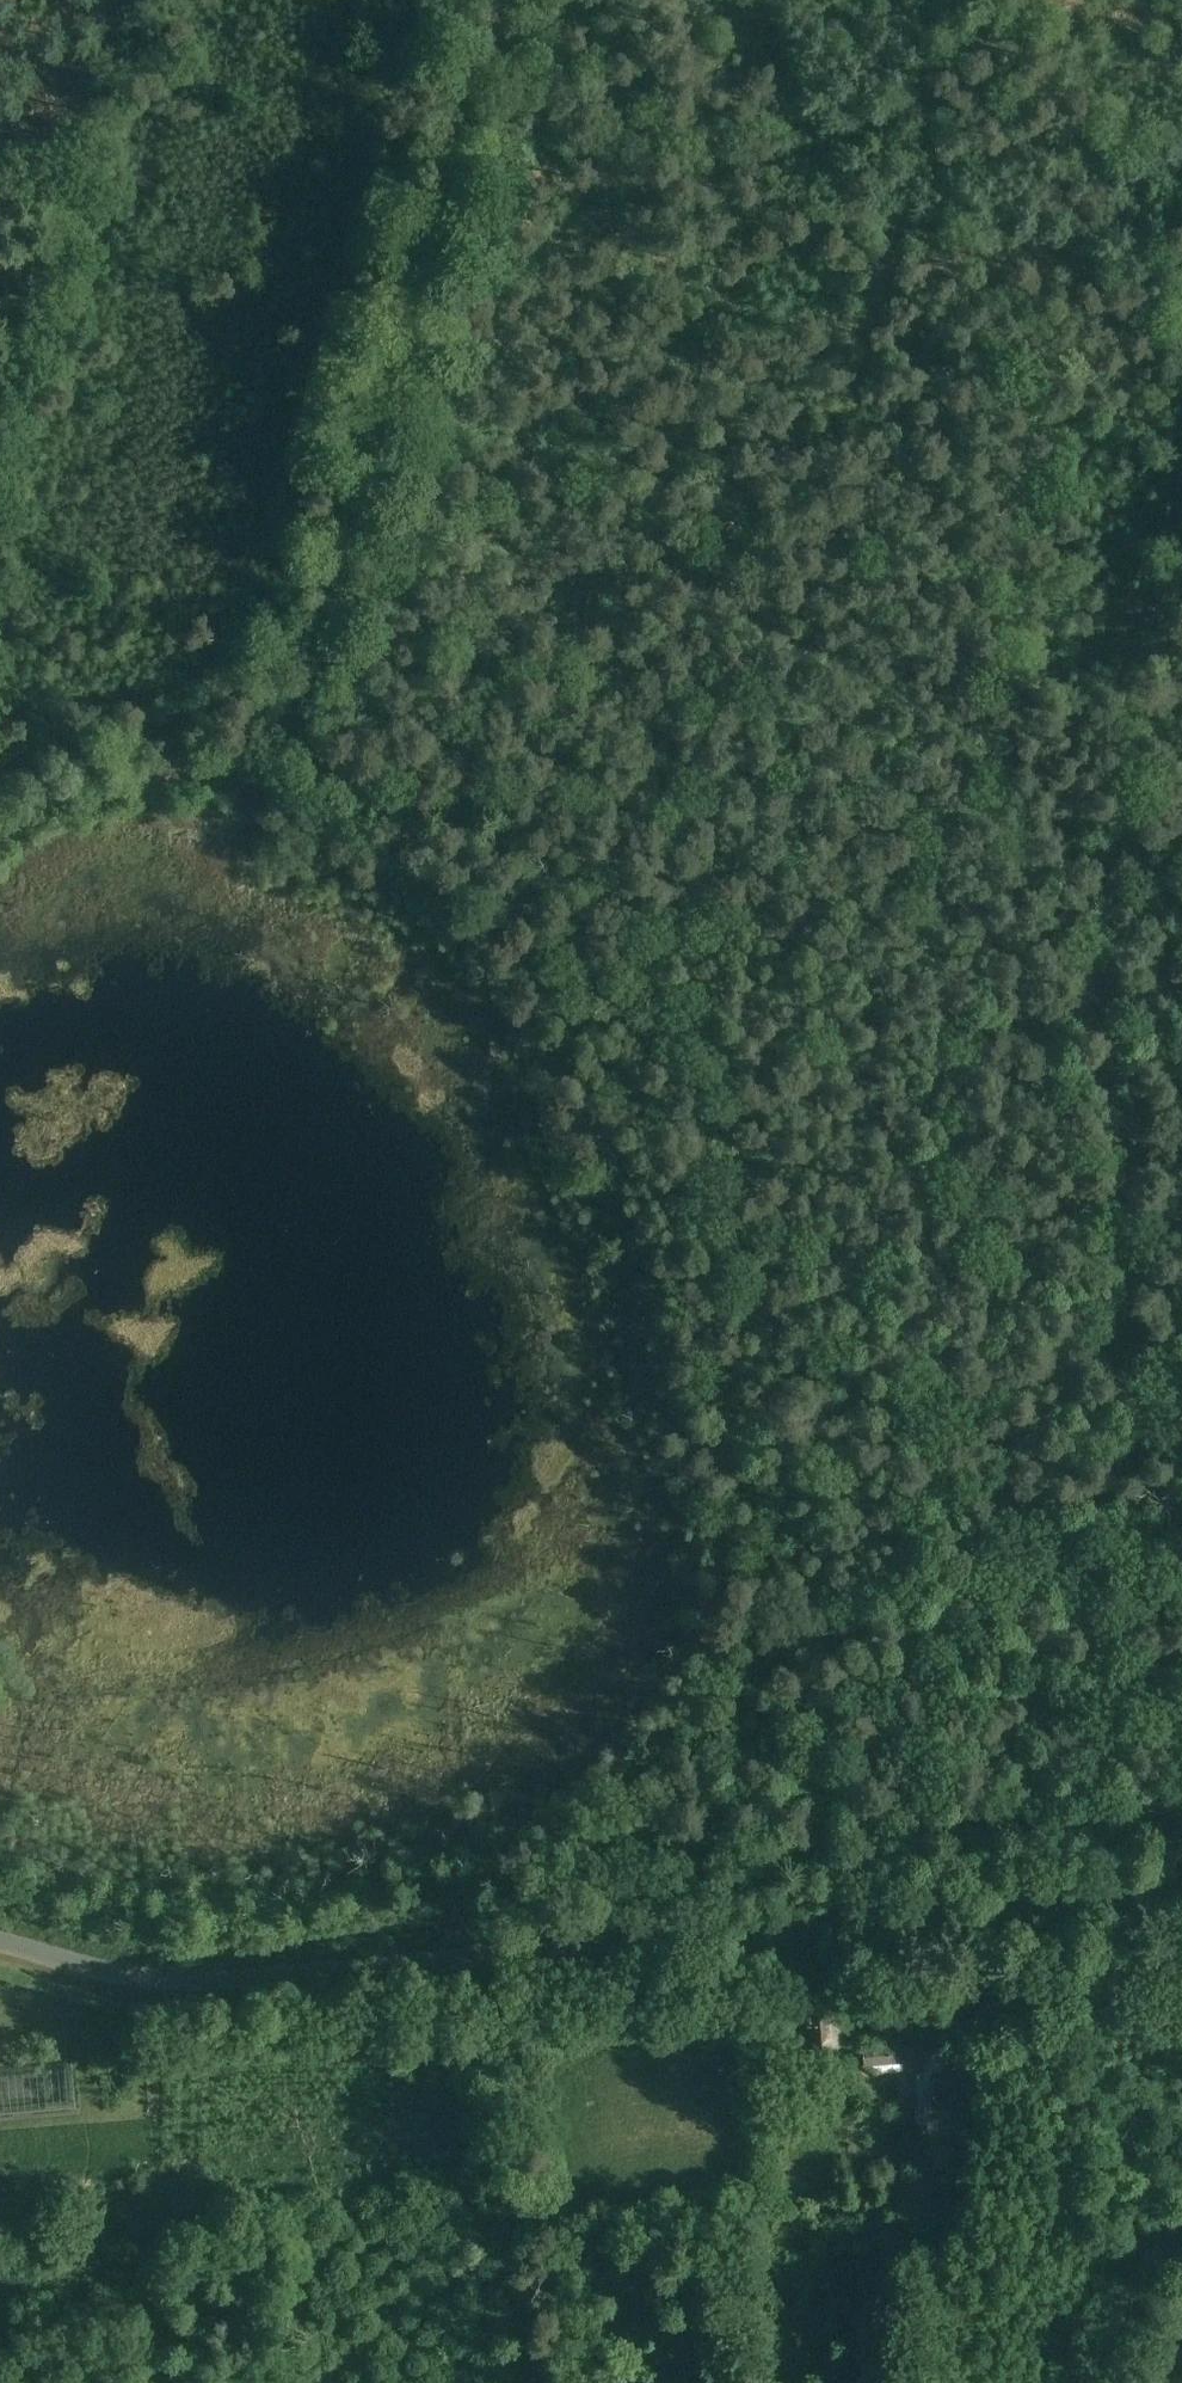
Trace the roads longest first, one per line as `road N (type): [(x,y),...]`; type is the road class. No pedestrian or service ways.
road 1 (unclassified): [(1181,1888),(308,1973),(121,1976),(0,1941)]
road 2 (track): [(482,0),(257,775)]
road 3 (track): [(1169,1889),(1120,1144)]
road 4 (track): [(1102,882),(1095,794),(1118,690),(1181,547)]
road 5 (track): [(1102,882),(1120,1144)]

